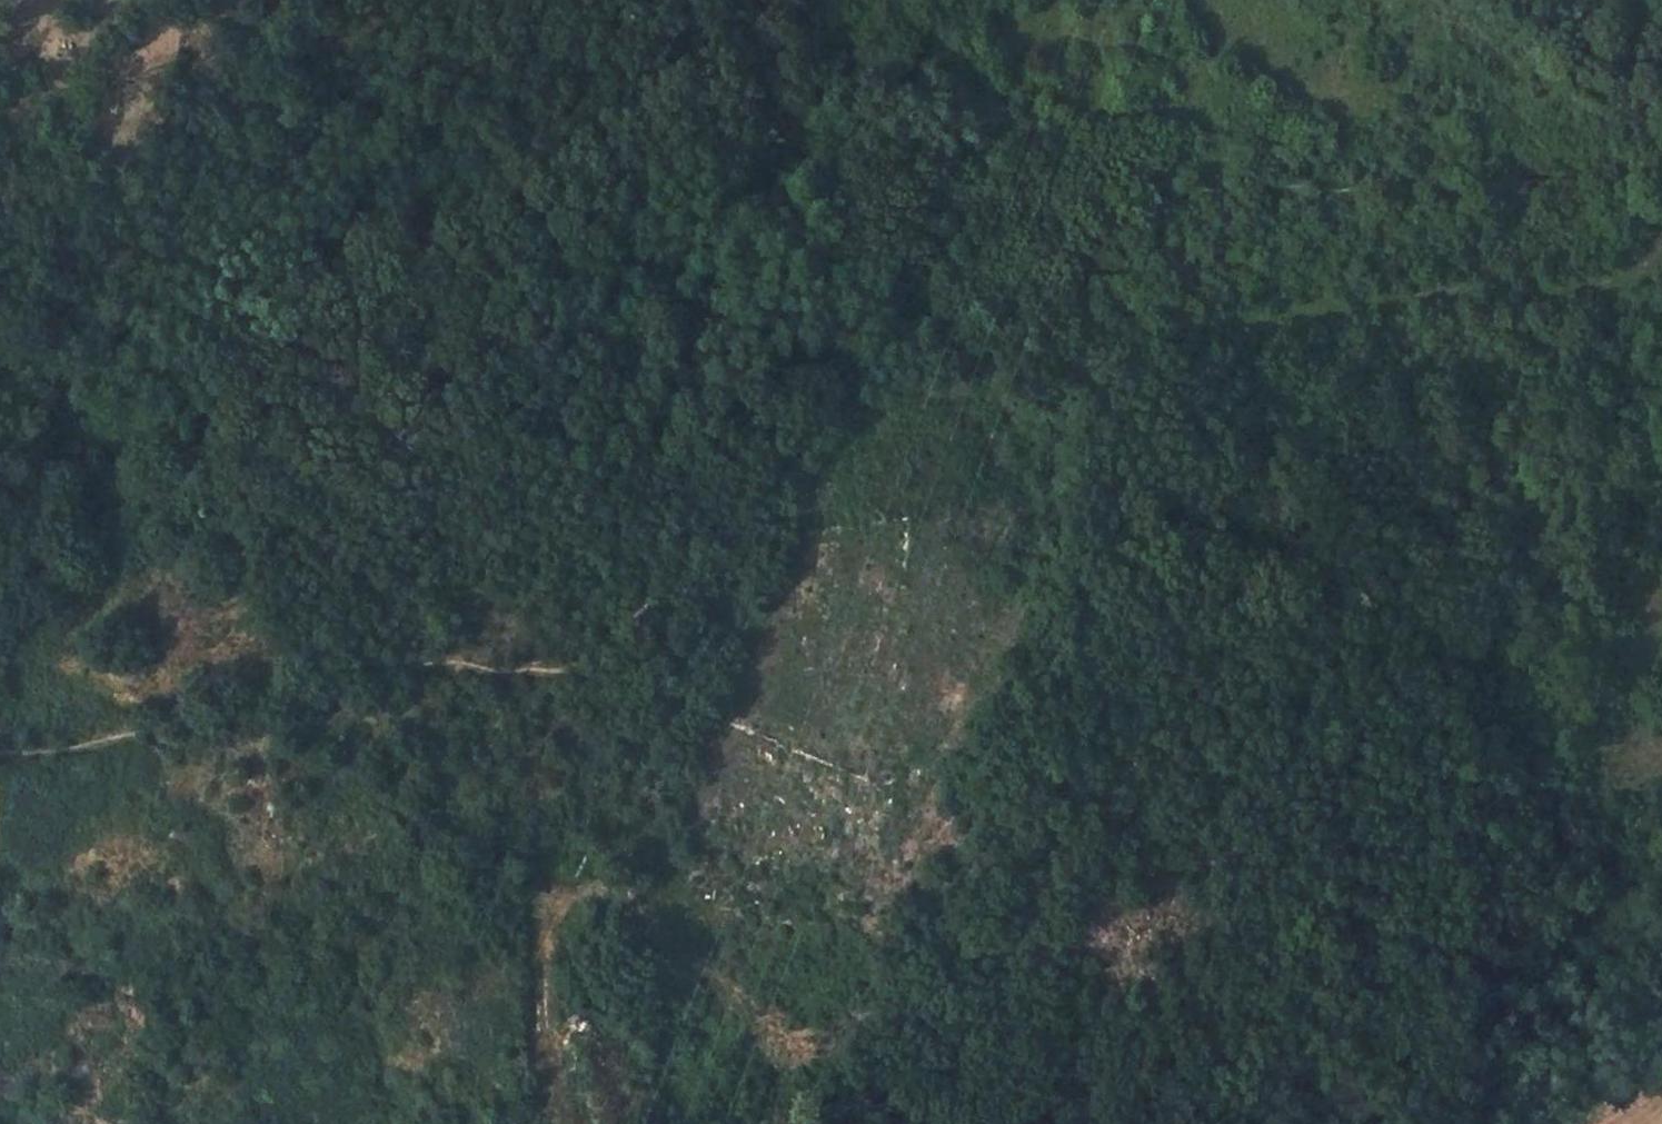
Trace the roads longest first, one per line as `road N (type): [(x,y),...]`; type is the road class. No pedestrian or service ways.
road 1 (track): [(1661,134),(1616,77),(1527,0)]
road 2 (track): [(0,753),(131,734)]

